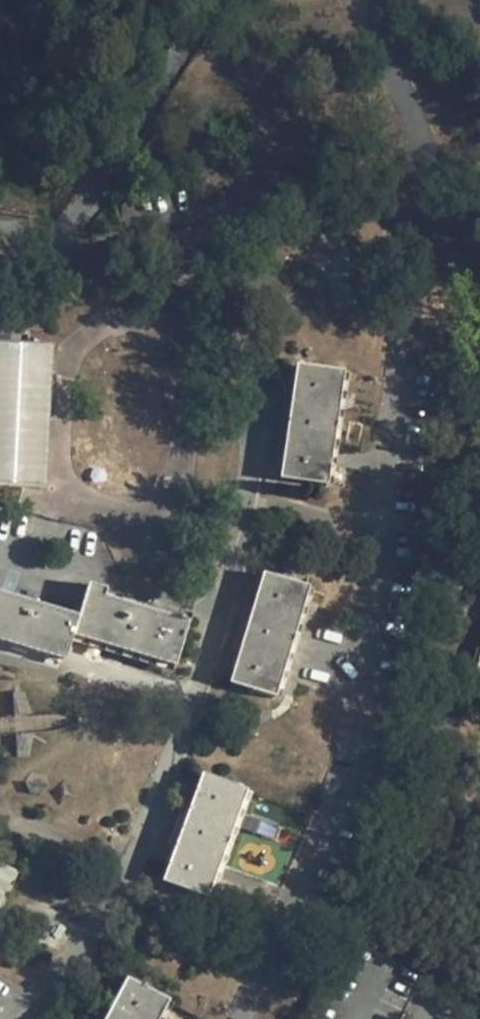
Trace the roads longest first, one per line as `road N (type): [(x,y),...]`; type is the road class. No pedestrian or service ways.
road 1 (residential): [(213,0),(89,195),(36,245),(0,261)]

